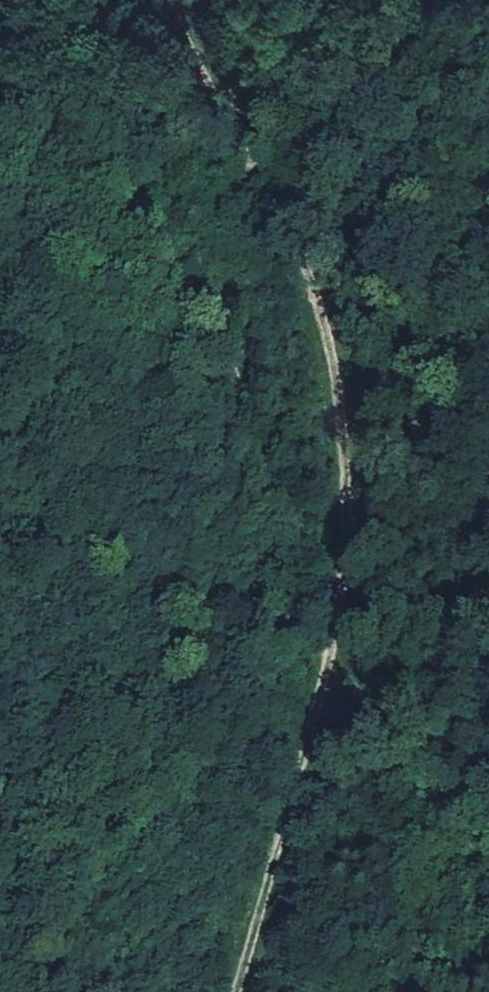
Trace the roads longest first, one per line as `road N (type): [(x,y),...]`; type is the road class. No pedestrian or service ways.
road 1 (track): [(175,0),(195,63),(277,217),(335,385),(344,547),(328,640)]
road 2 (track): [(328,640),(214,331),(106,188),(0,96)]
road 3 (track): [(328,640),(236,991)]

